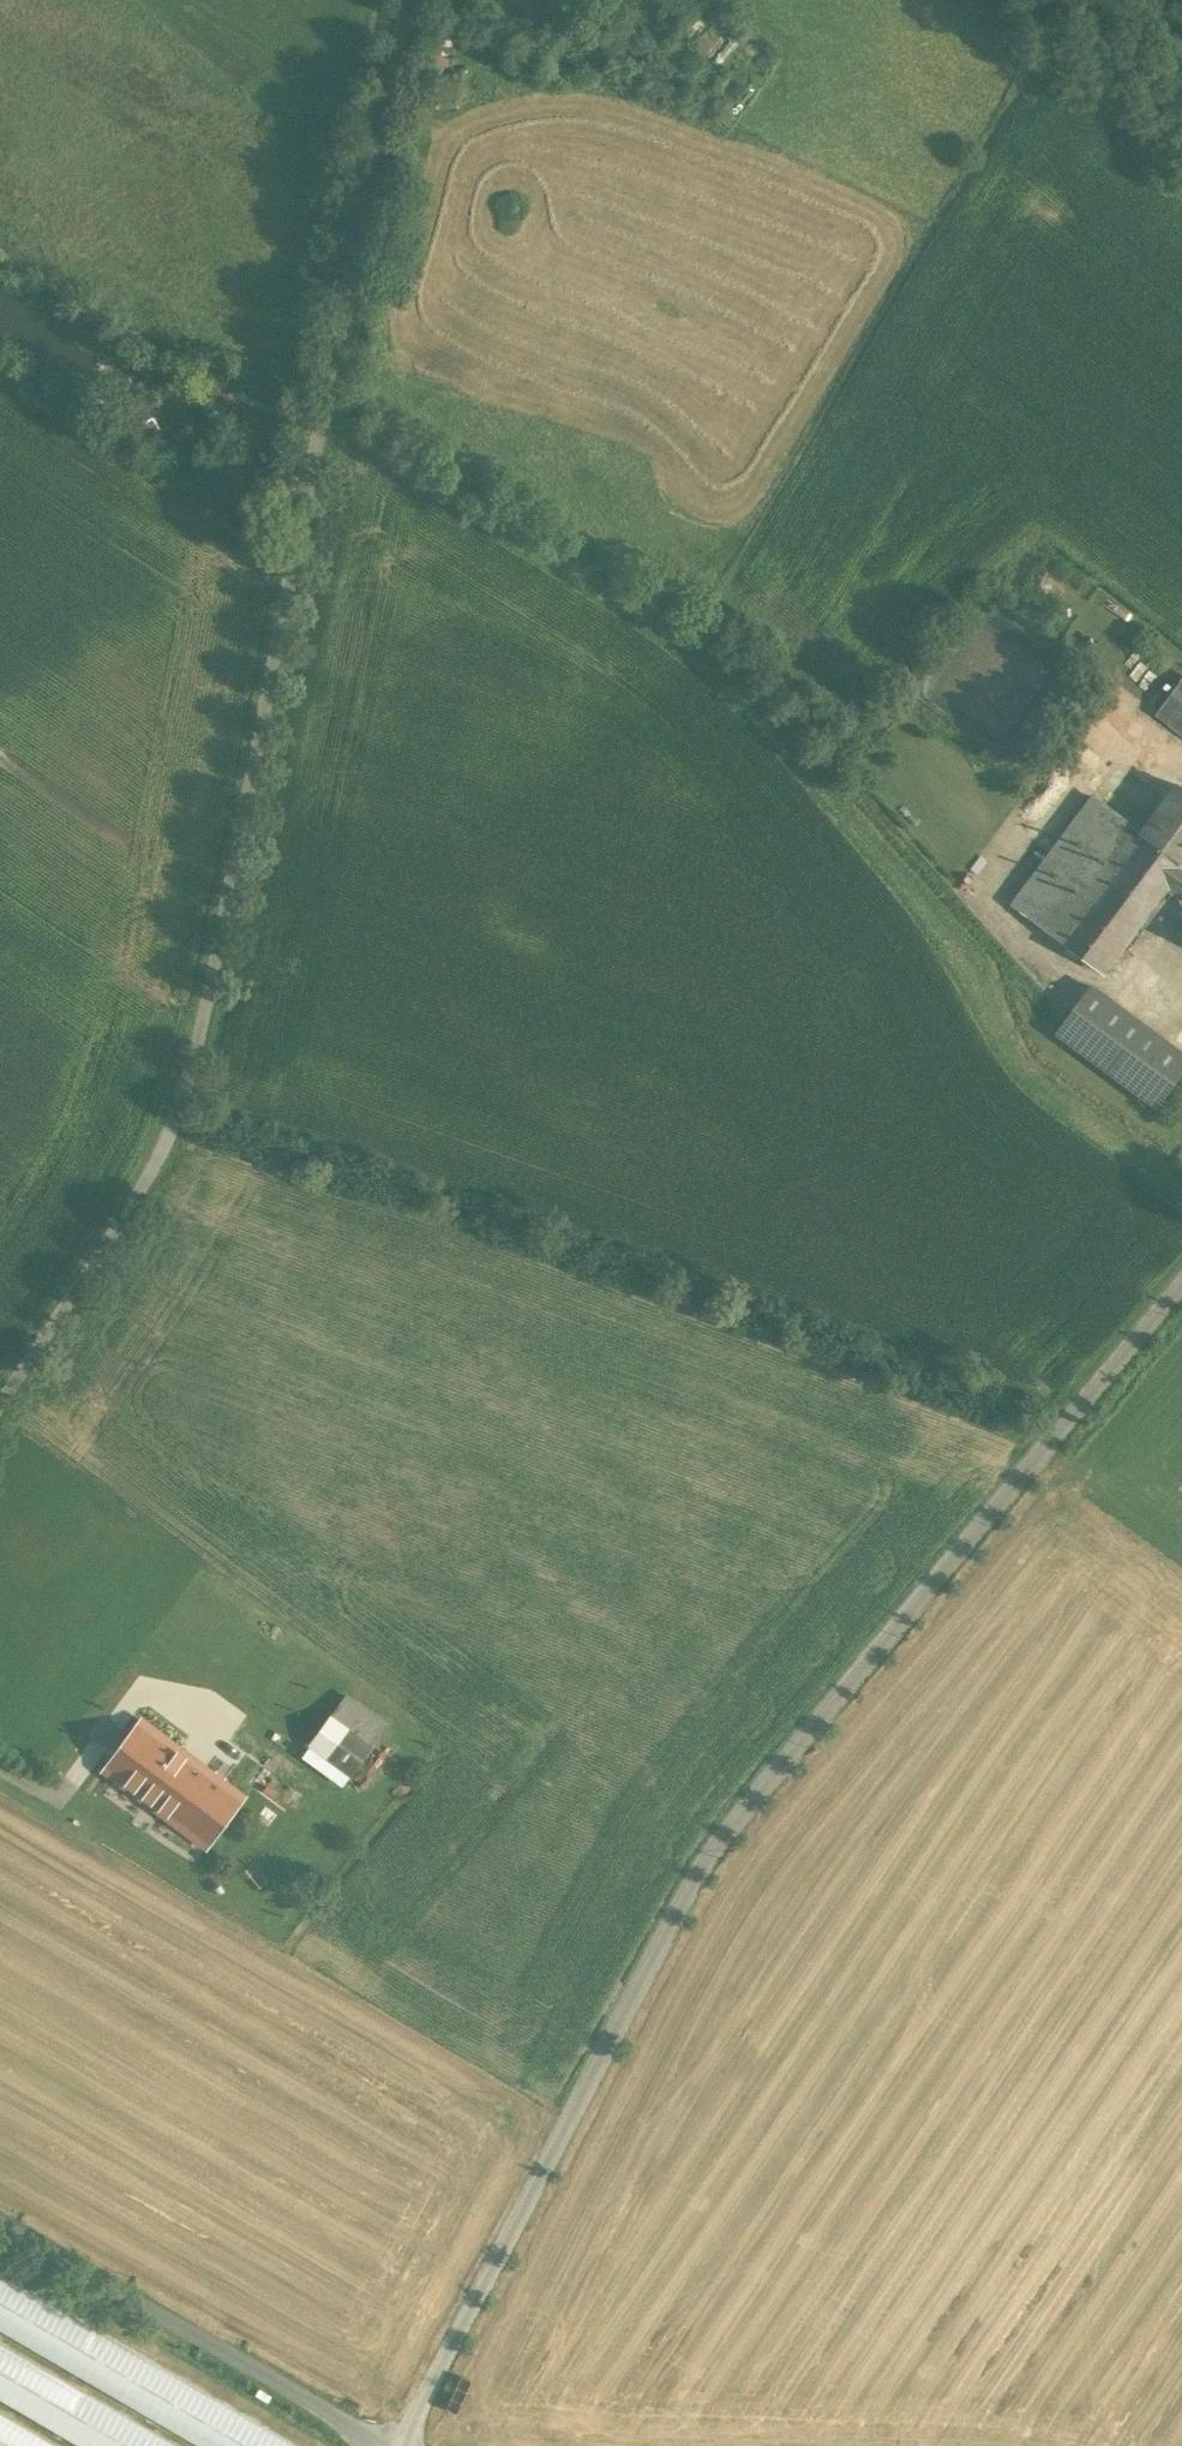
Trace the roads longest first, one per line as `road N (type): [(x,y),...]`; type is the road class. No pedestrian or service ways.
road 1 (unclassified): [(416,0),(378,141),(246,853),(195,1056),(152,1163),(0,1406)]
road 2 (unclassified): [(383,2445),(0,2223)]
road 3 (unclassified): [(1038,0),(1127,100),(1181,147)]

